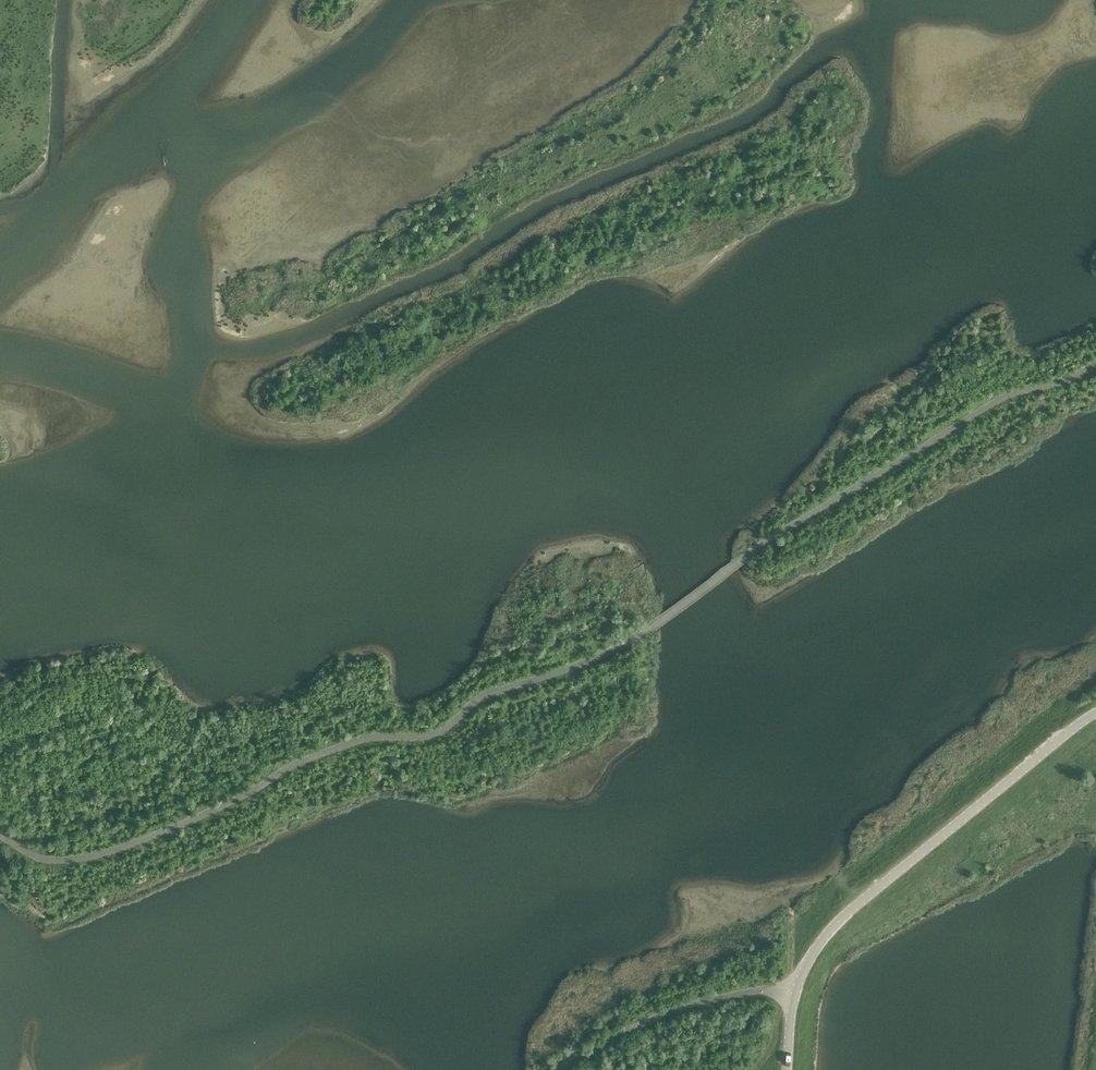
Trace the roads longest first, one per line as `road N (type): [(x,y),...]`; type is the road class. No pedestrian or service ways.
road 1 (unclassified): [(795,991),(840,919),(1095,712)]
road 2 (unclassified): [(557,1069),(620,1033),(705,1000),(795,991)]

